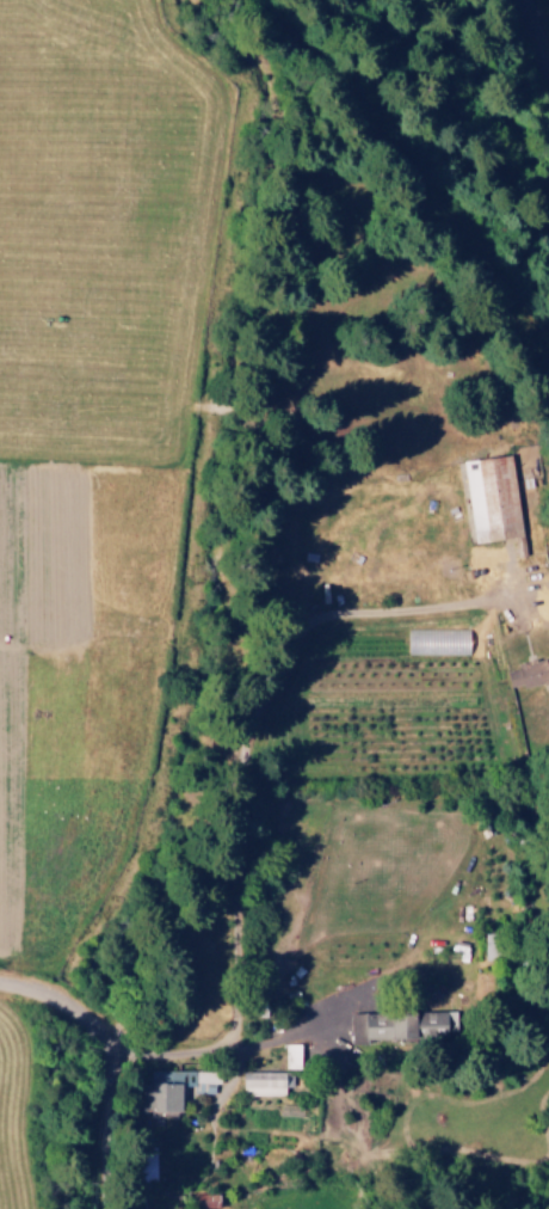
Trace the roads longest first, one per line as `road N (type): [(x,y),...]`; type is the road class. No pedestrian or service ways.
road 1 (residential): [(202,1050),(257,687),(271,650),(304,616),(329,609),(488,600)]
road 2 (residential): [(263,1045),(242,1038),(370,1000),(442,1007),(456,1017),(463,1039),(448,1099),(436,1115),(401,1130),(358,1125),(329,1109),(263,1045)]
road 3 (residential): [(114,1208),(134,1051)]
road 4 (residential): [(134,1051),(103,1027),(0,989)]

